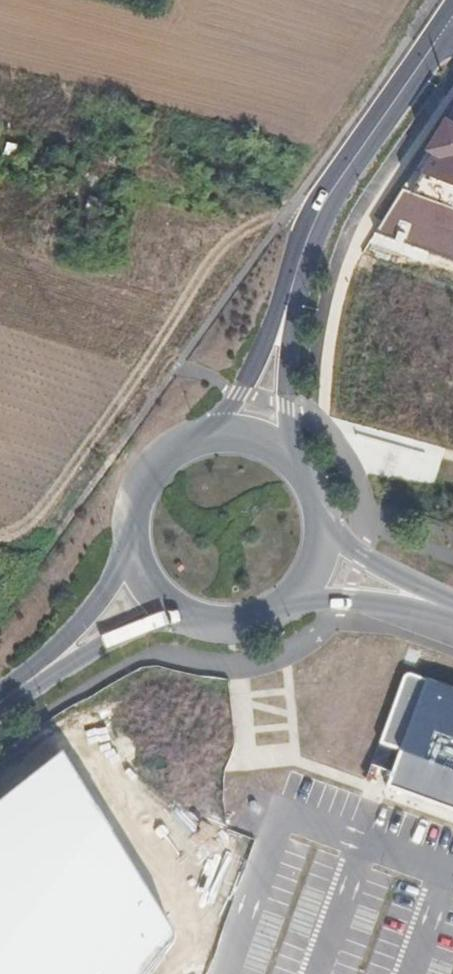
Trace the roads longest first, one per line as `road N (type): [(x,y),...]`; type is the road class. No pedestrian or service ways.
road 1 (secondary): [(452,18),(323,207),(304,260)]
road 2 (secondary): [(310,468),(289,408),(304,260)]
road 3 (secondary): [(0,703),(85,651),(152,626),(186,623)]
road 4 (secondary): [(304,260),(218,428)]
road 5 (secondary): [(131,564),(0,699)]
road 6 (secondary): [(218,428),(188,435),(141,475),(125,534),(131,564)]
road 7 (tertiary): [(297,606),(348,602),(452,629)]
road 8 (tertiary): [(452,598),(350,551),(331,531)]

